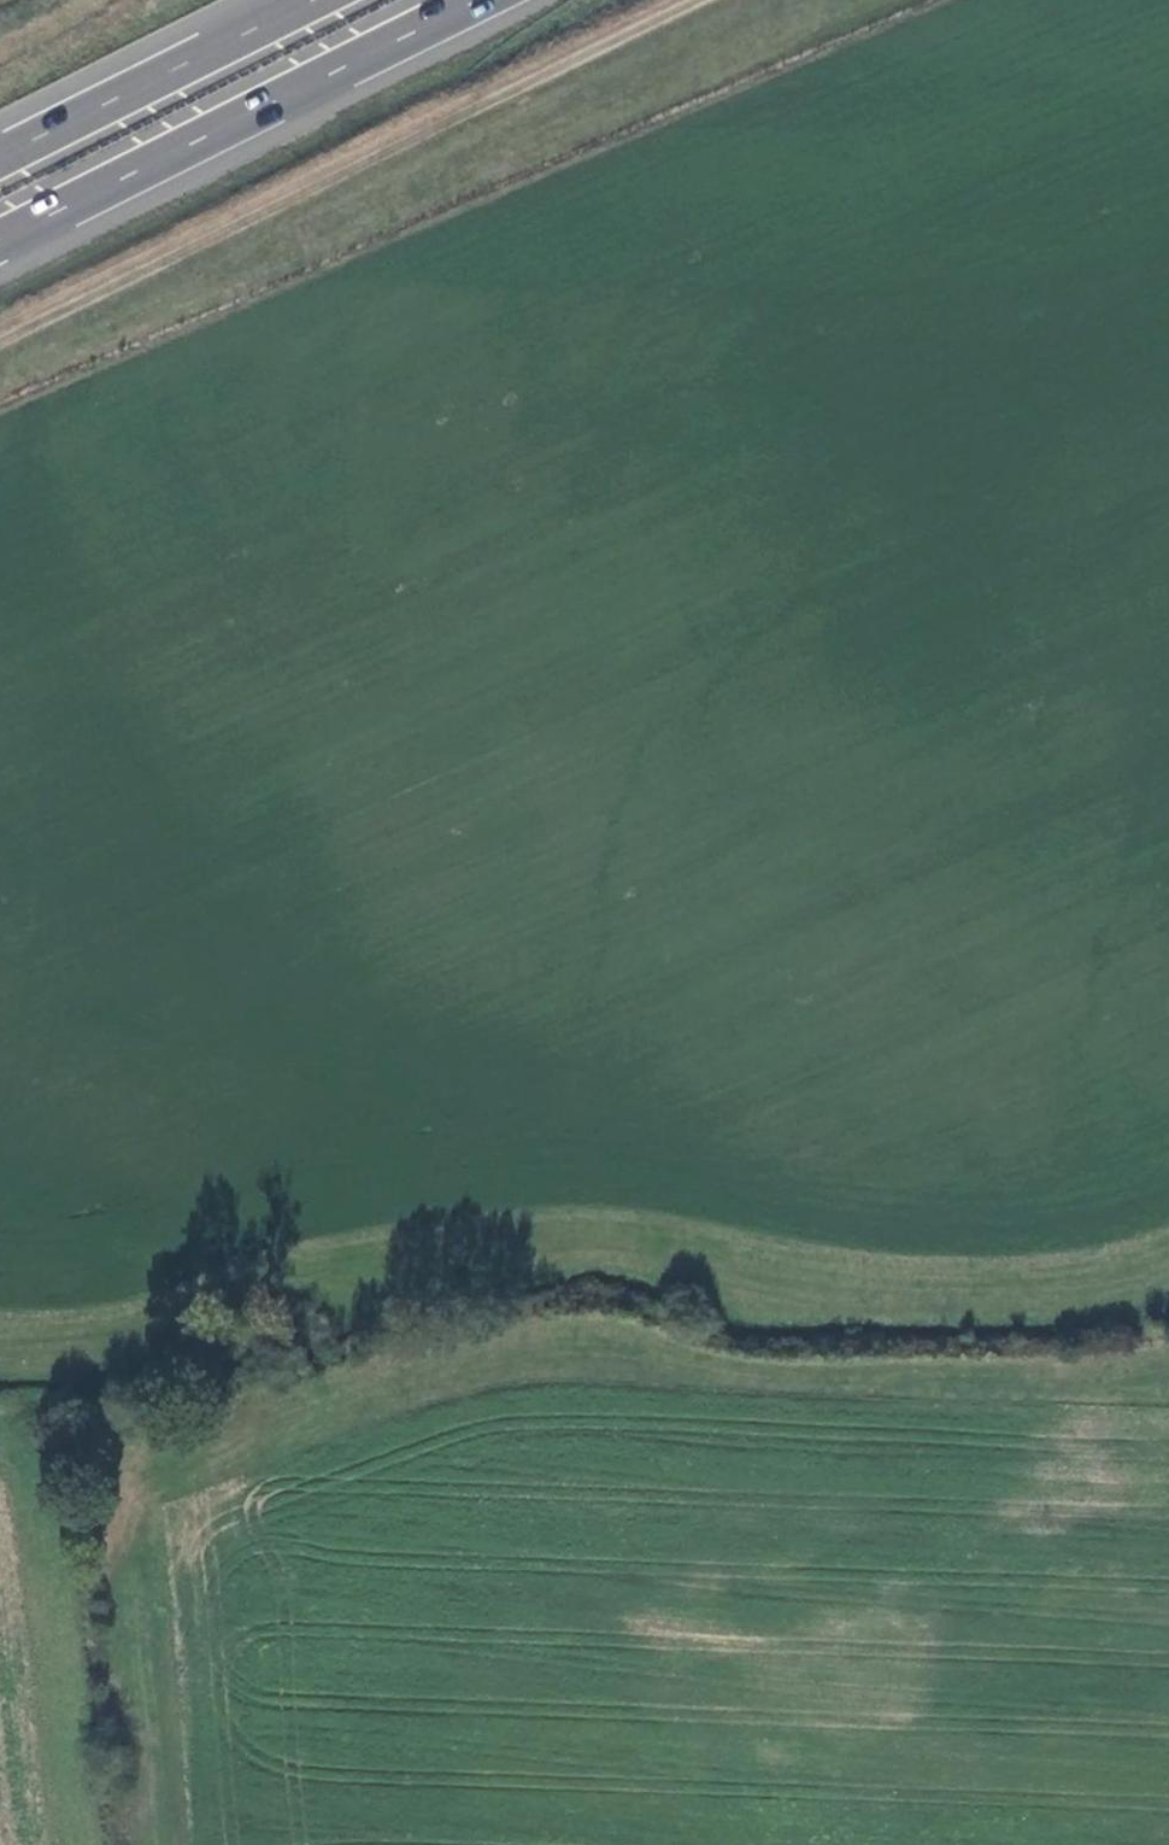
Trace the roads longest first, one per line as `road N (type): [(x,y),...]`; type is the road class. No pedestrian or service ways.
road 1 (track): [(703,0),(0,342)]
road 2 (trunk): [(0,239),(480,0)]
road 3 (trunk): [(310,0),(0,156)]

